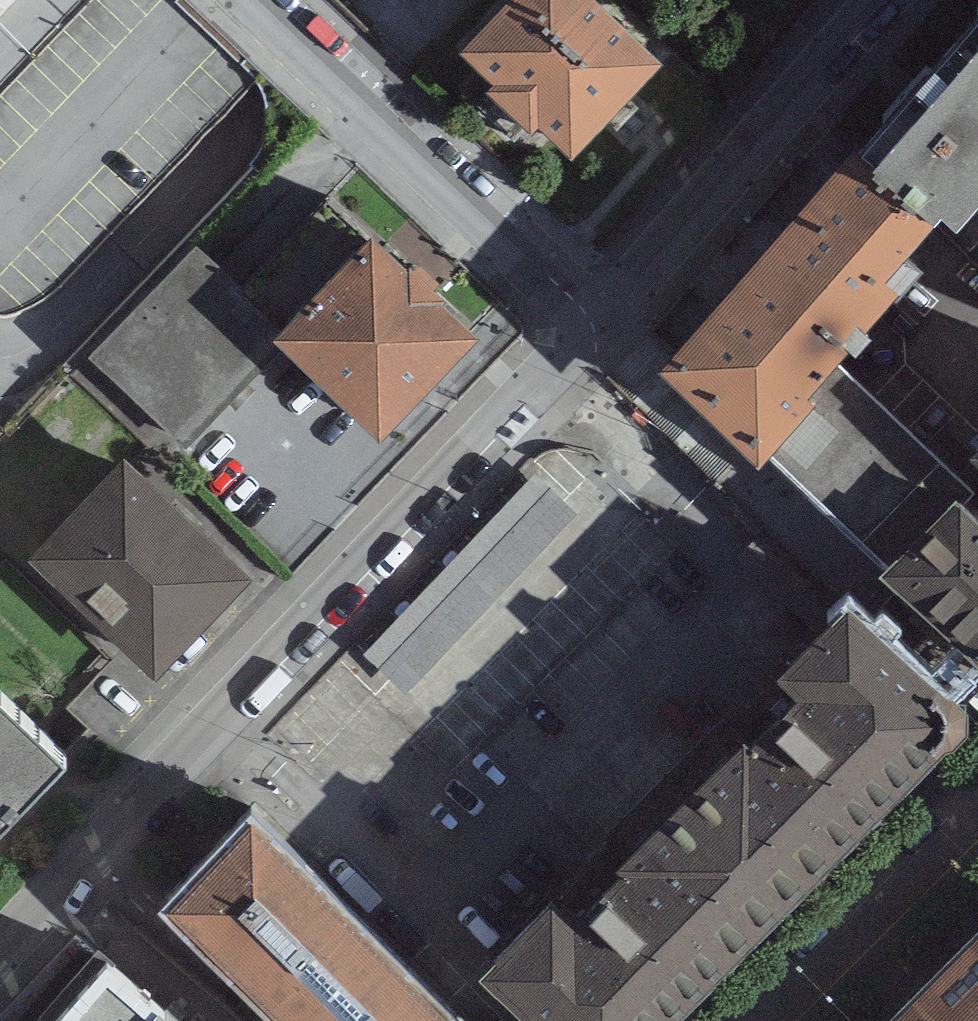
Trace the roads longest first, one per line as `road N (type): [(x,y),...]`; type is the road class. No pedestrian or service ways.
road 1 (residential): [(572,319),(0,950)]
road 2 (residential): [(572,319),(241,0)]
road 3 (residential): [(859,0),(572,319)]
road 4 (residential): [(977,810),(768,1020)]

